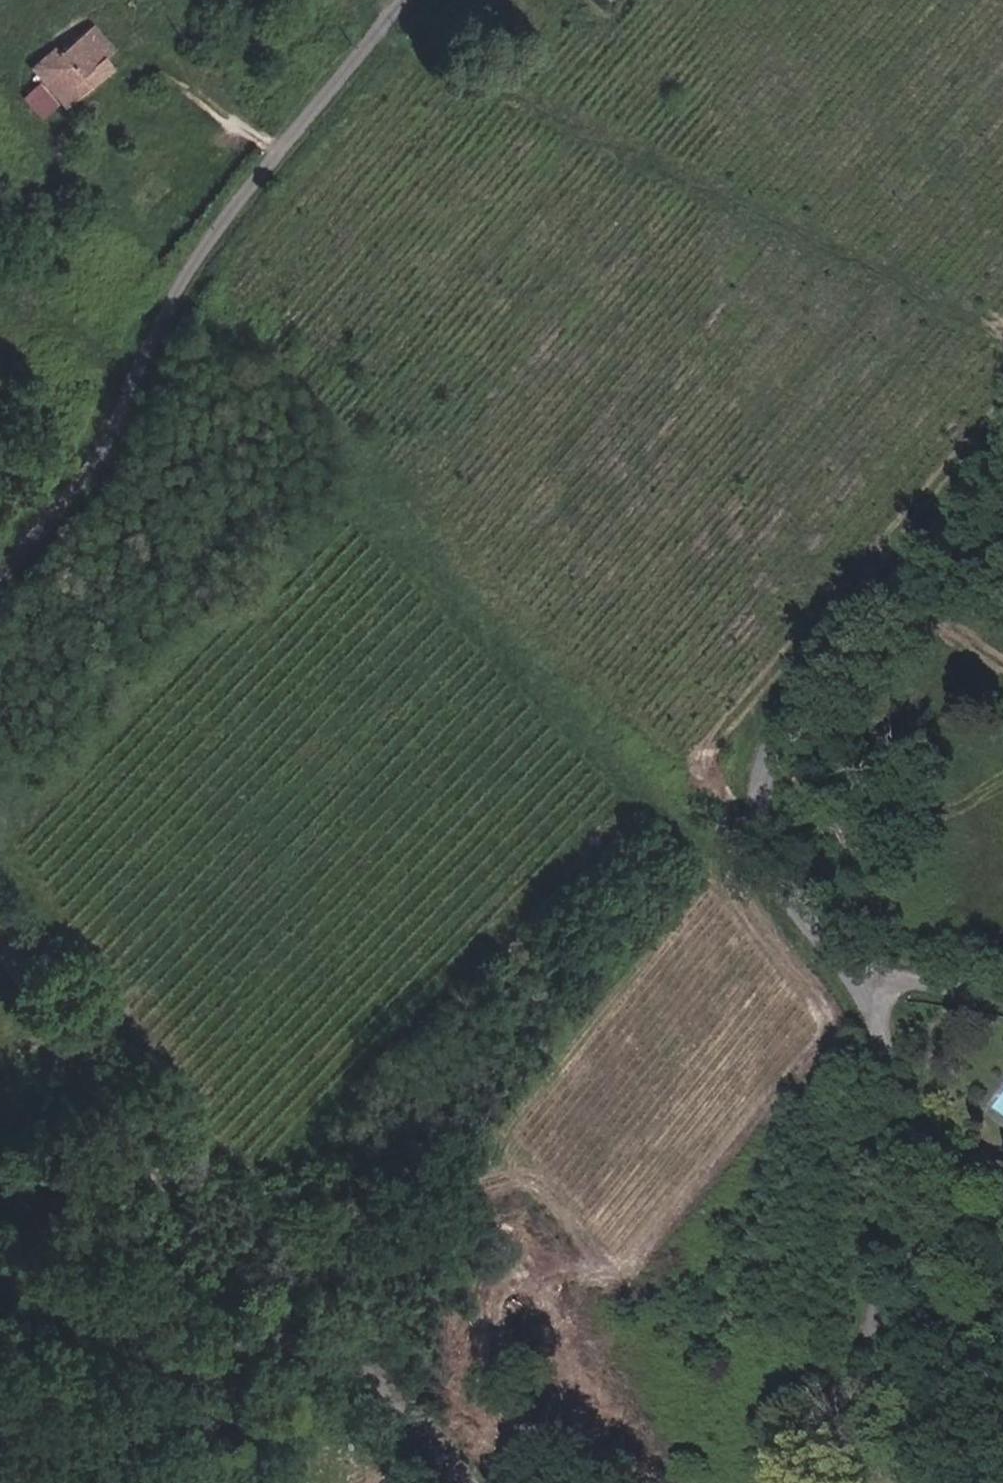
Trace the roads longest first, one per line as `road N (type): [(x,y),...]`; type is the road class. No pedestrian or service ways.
road 1 (unclassified): [(419,0),(164,305),(119,441),(0,572)]
road 2 (unclassified): [(1002,463),(783,763),(784,863),(871,1010)]
road 3 (residential): [(0,927),(37,957),(386,1408)]
road 4 (unclassified): [(871,1010),(890,1048),(900,1113),(886,1303),(833,1432),(786,1482)]
road 5 (unclassified): [(386,1408),(346,1392),(257,1394),(172,1482)]
road 6 (unclassified): [(871,1010),(897,982),(927,978),(1002,991)]

